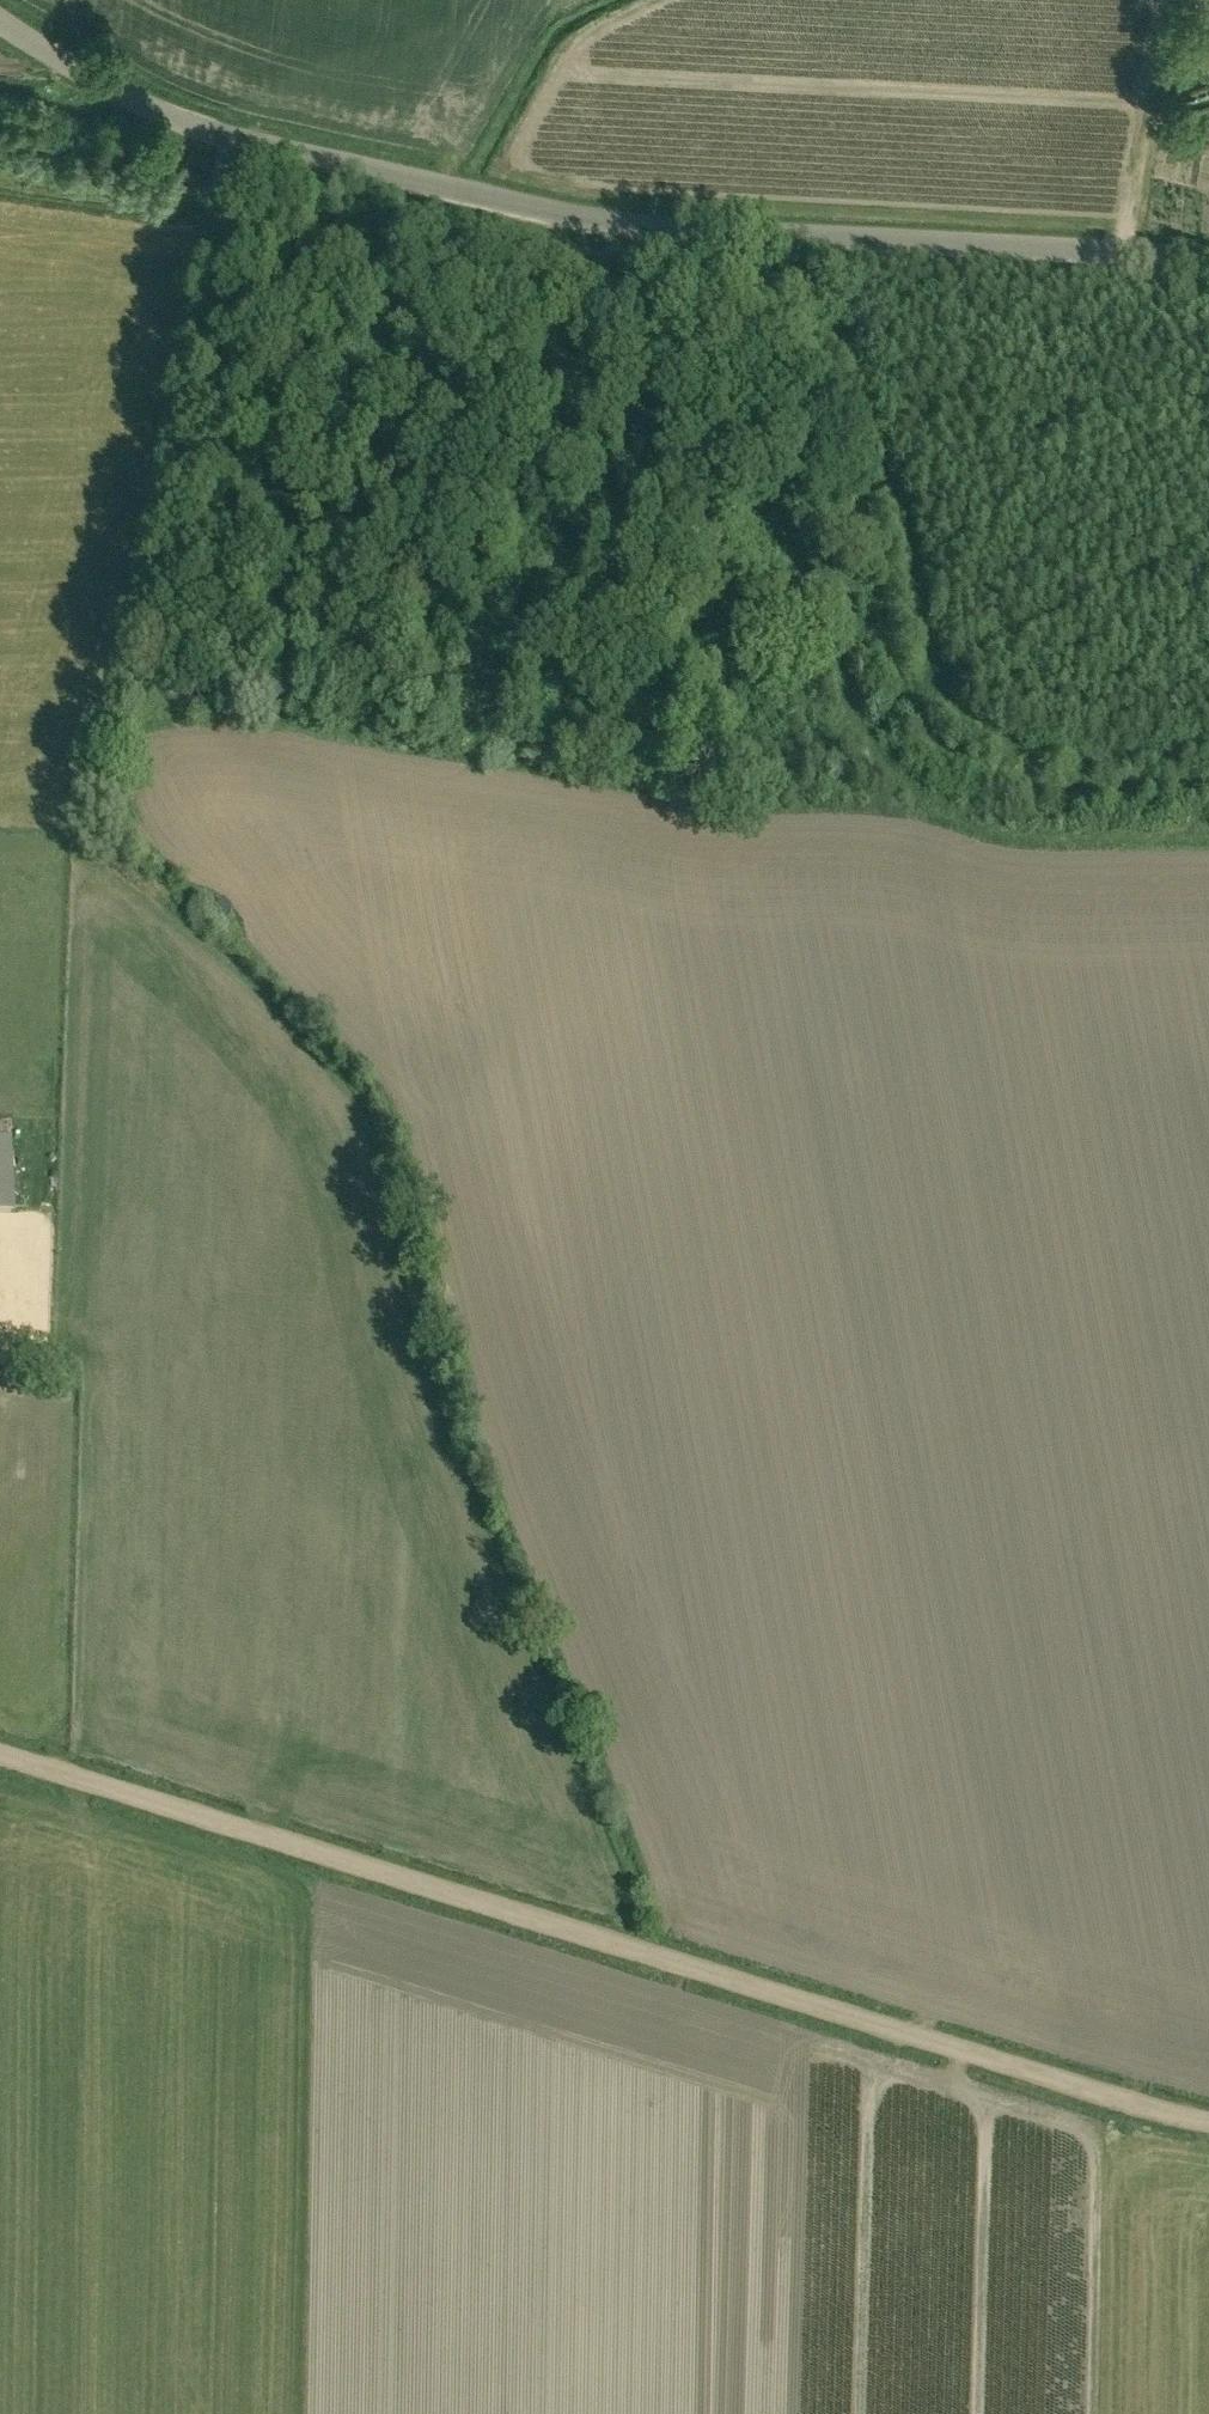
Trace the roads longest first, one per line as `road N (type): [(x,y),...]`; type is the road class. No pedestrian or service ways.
road 1 (track): [(0,1751),(1208,2121)]
road 2 (unclassified): [(1208,257),(628,220),(467,190),(232,138),(156,111),(0,23)]
road 3 (track): [(214,224),(168,448)]

